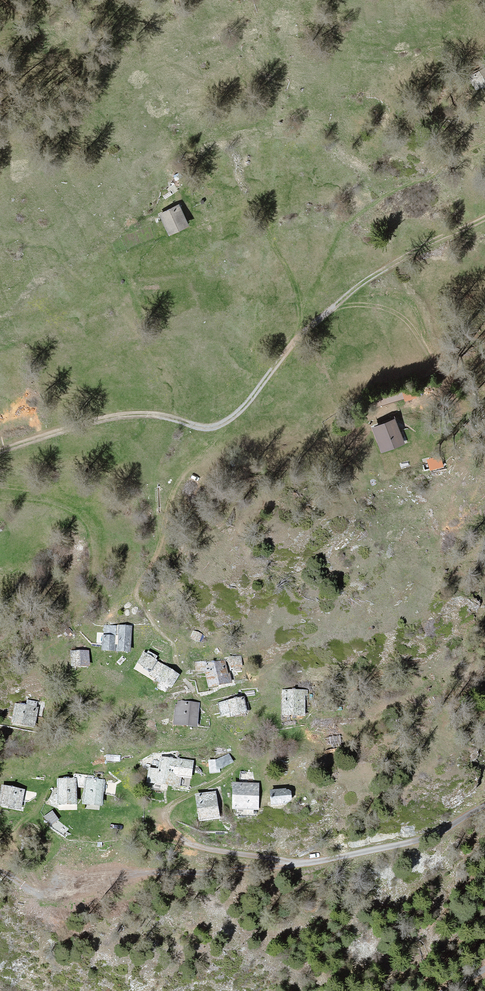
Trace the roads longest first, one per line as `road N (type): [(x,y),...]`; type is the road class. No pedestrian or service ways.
road 1 (track): [(484,218),(367,279),(293,344)]
road 2 (track): [(215,427),(129,415),(0,451)]
road 3 (unclassified): [(484,806),(429,837),(305,863)]

